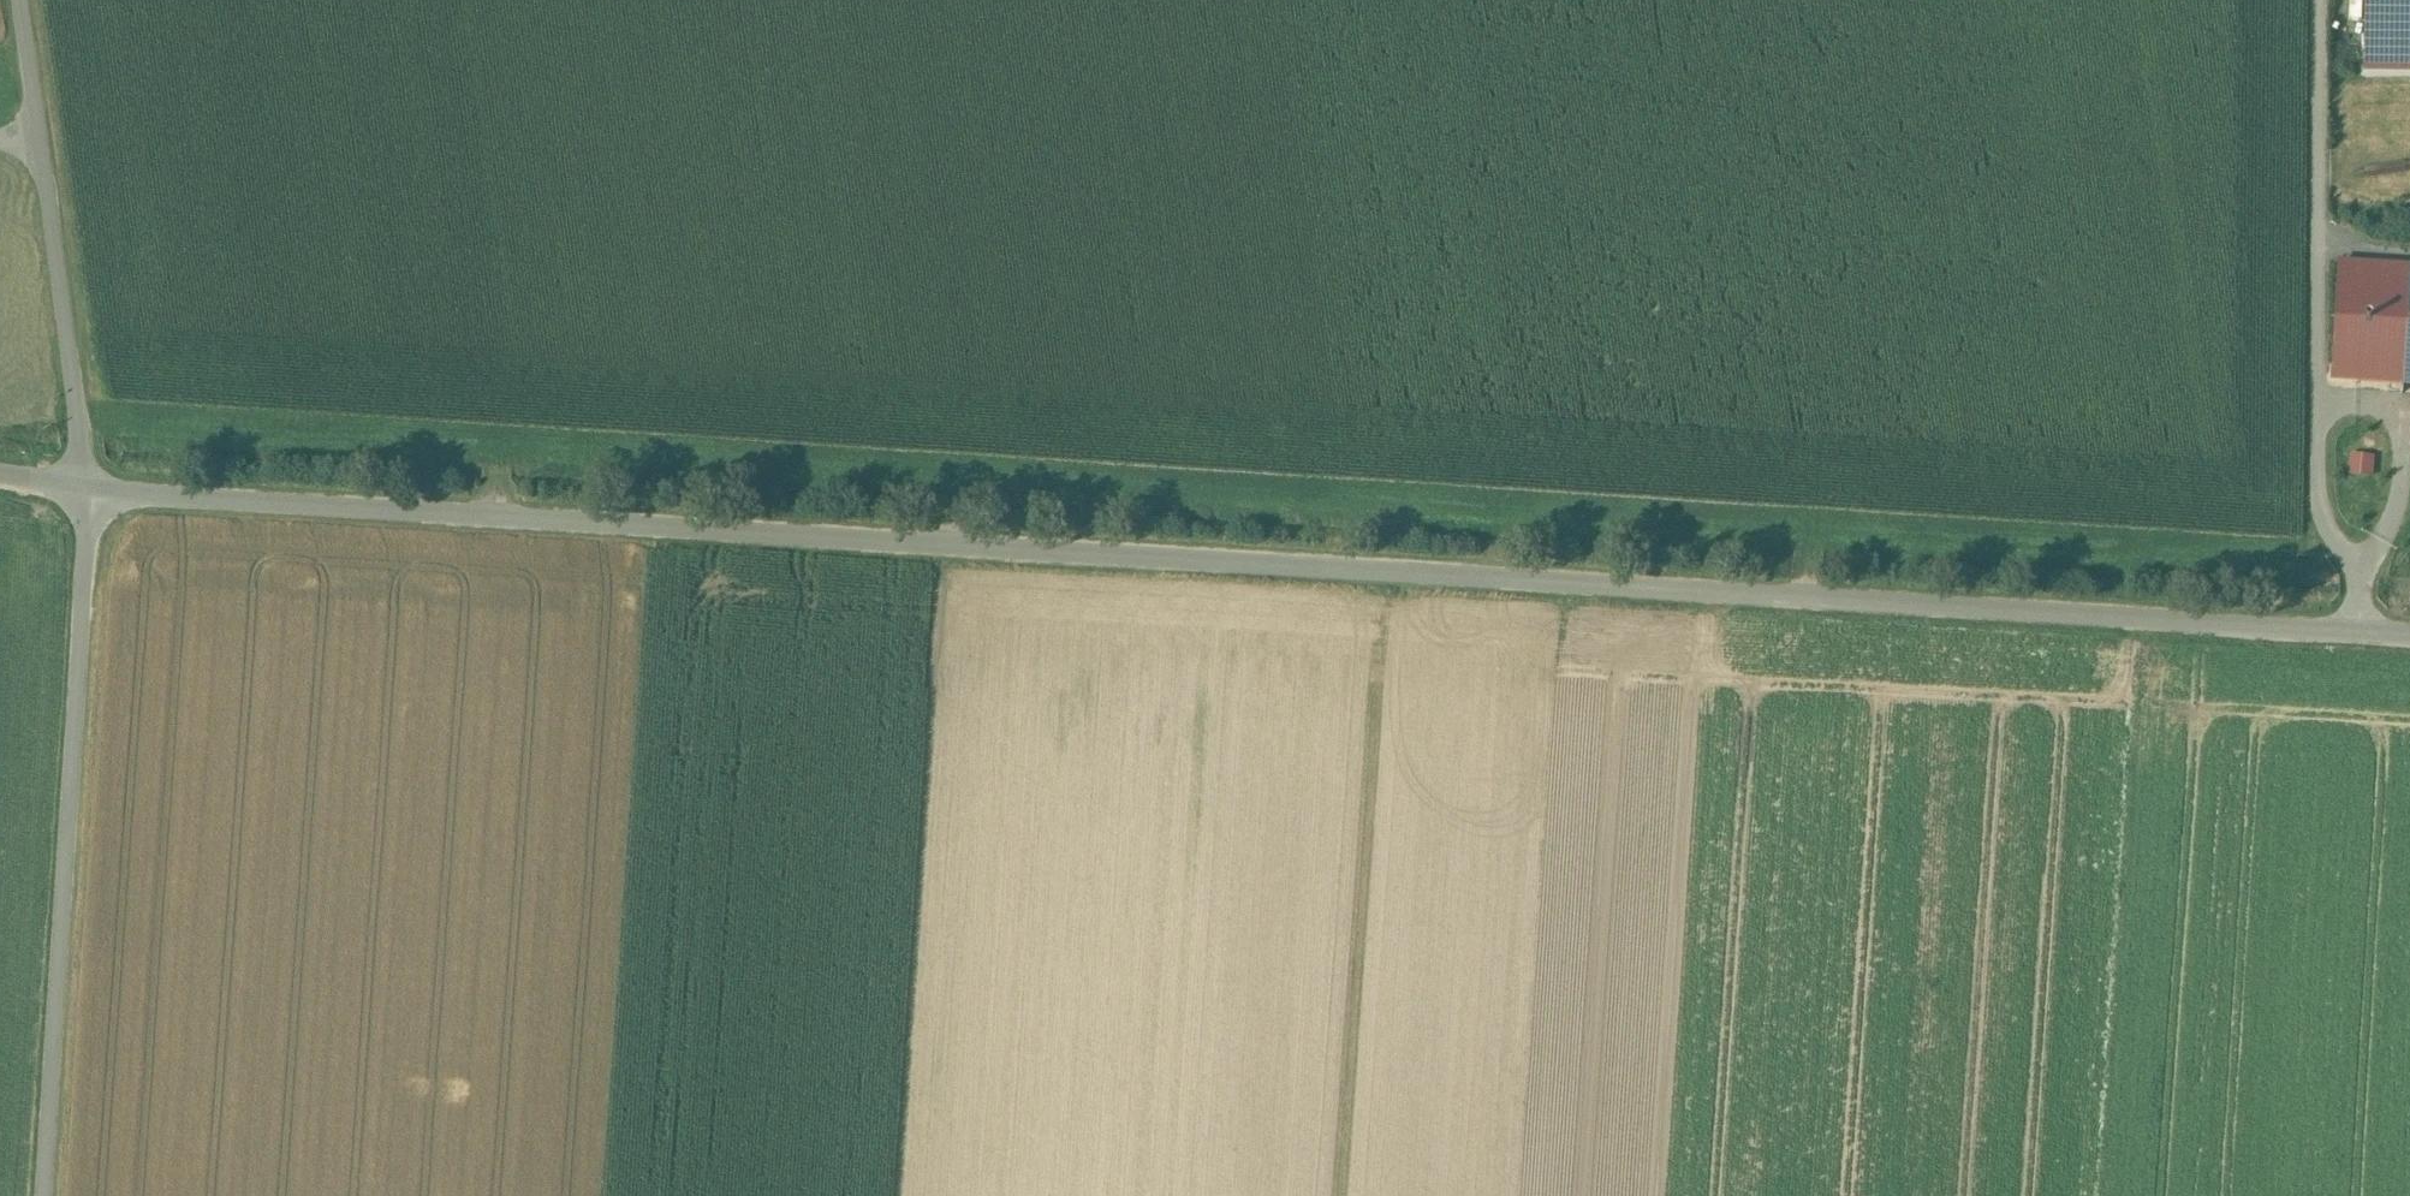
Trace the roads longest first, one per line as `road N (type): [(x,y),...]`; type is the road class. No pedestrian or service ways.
road 1 (unclassified): [(87,490),(2352,633)]
road 2 (unclassified): [(43,1195),(87,490)]
road 3 (unclassified): [(2352,633),(2353,572),(2317,511),(2320,0)]
road 4 (unclassified): [(87,490),(19,0)]

